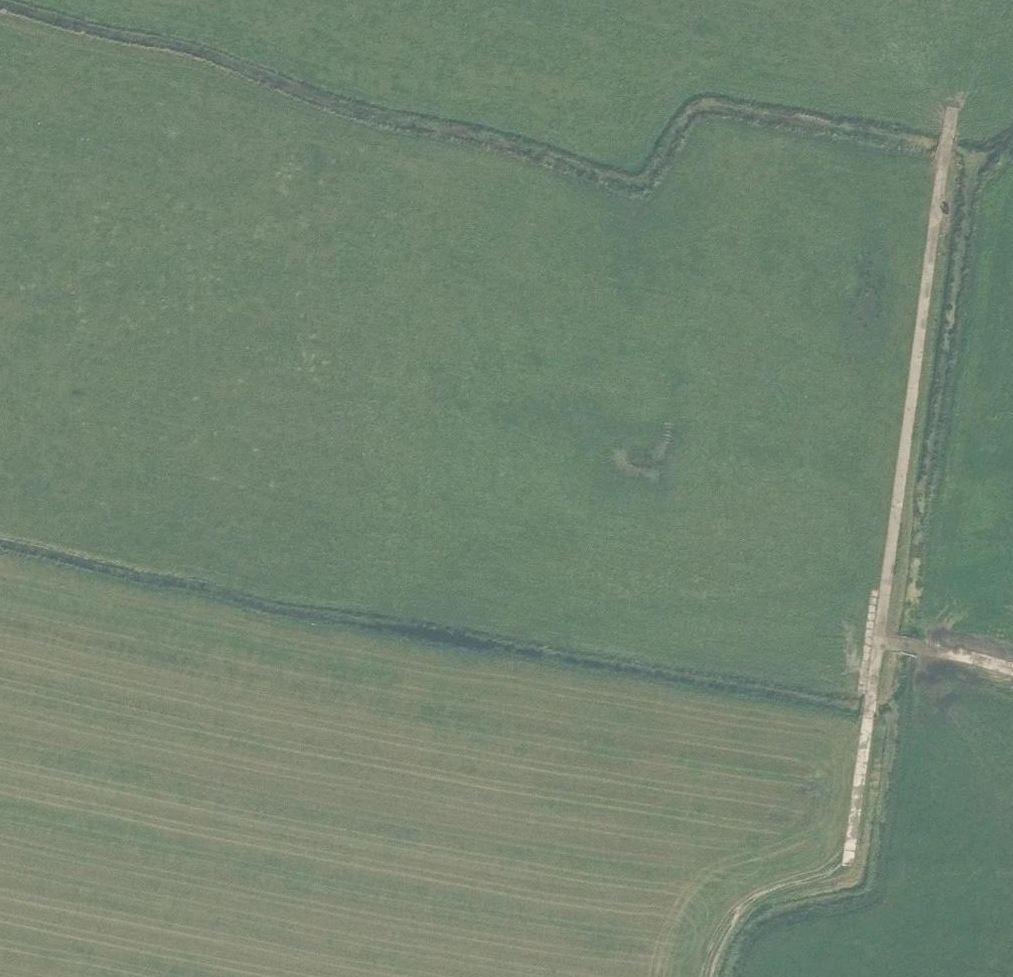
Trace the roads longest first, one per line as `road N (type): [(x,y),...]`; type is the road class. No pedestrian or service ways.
road 1 (track): [(849,861),(951,112)]
road 2 (track): [(862,761),(685,913),(670,976)]
road 3 (track): [(1012,668),(879,642)]

